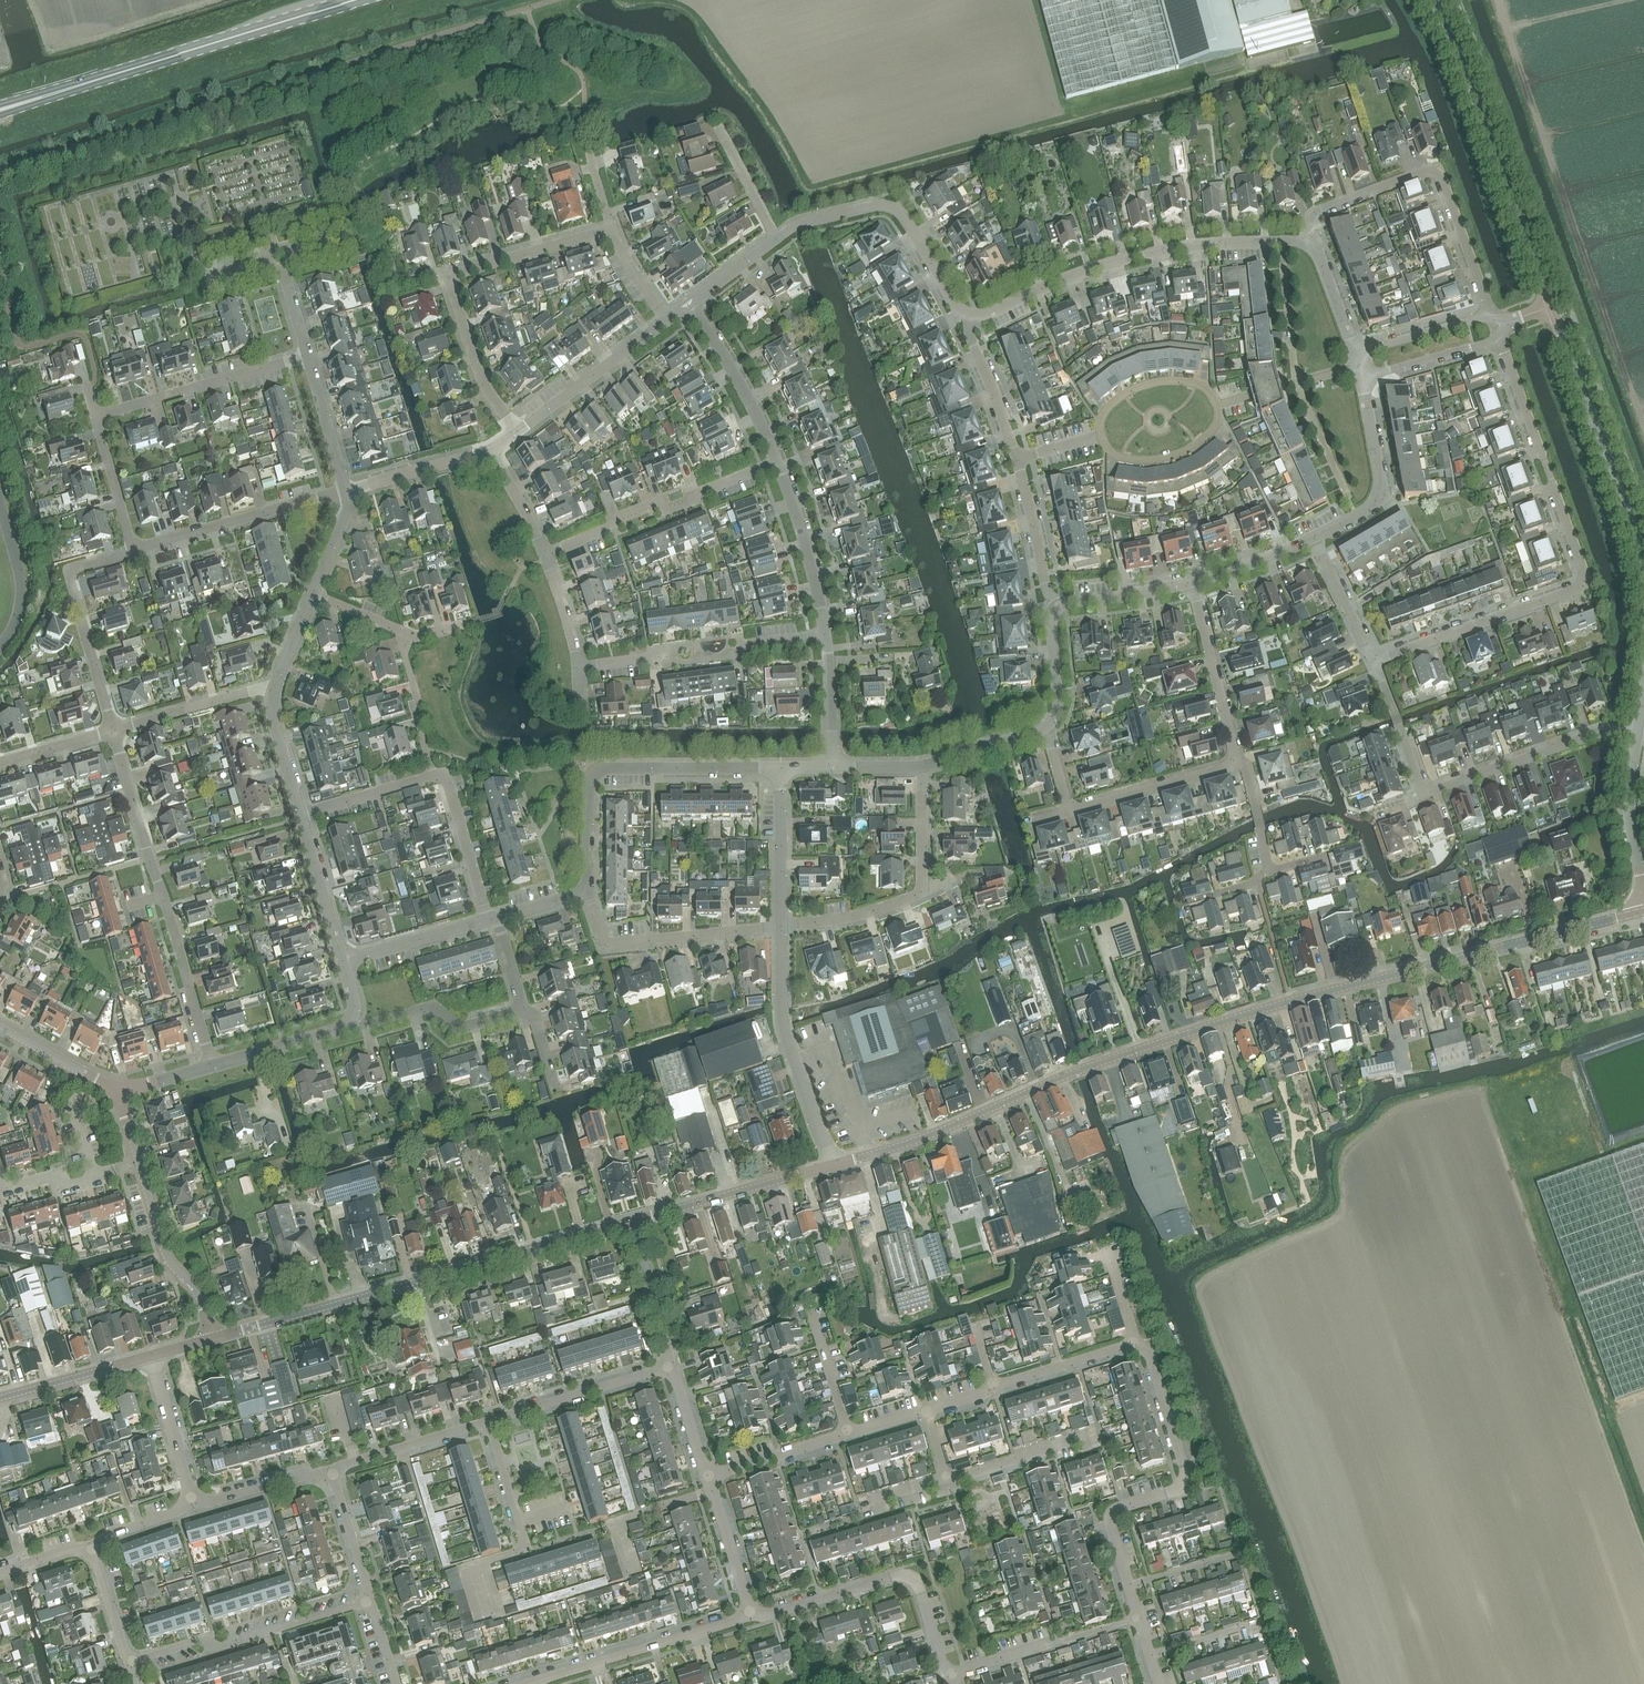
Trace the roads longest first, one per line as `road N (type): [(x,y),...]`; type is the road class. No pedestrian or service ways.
road 1 (tertiary): [(830,1165),(941,1132),(1091,1064),(1294,1001),(1643,914)]
road 2 (residential): [(1501,337),(1587,576),(1581,589),(1374,659)]
road 3 (tertiary): [(218,1338),(628,1226)]
road 4 (residential): [(1158,1683),(1109,1523),(1117,1508),(1181,1486),(1138,1343)]
road 5 (secondary): [(360,0),(0,110)]
road 6 (residential): [(1639,736),(1609,731),(1426,791),(1374,659)]
road 7 (residential): [(213,1068),(112,730)]
road 8 (residential): [(972,314),(1139,255),(1205,243),(1305,243)]
road 9 (residential): [(610,233),(453,277),(485,386),(517,432)]
road 10 (tertiary): [(1550,306),(1457,55),(1428,0)]
road 11 (residential): [(1498,325),(1437,171),(1317,211),(1305,243)]
road 12 (residential): [(585,891),(593,773),(781,766)]
road 13 (residential): [(488,920),(445,778),(299,814)]
road 14 (tertiary): [(1643,564),(1550,306)]
road 15 (residential): [(947,1673),(918,1583),(904,1576),(750,1618)]
road 16 (residential): [(972,314),(955,302),(903,215),(888,205),(807,220),(777,239)]
road 17 (residential): [(545,554),(655,502),(673,509),(777,462)]
road 18 (residential): [(577,668),(728,656),(744,645),(826,633)]
road 19 (residential): [(830,1165),(783,1018),(782,924)]
road 20 (residential): [(130,1662),(199,1640),(219,1646),(365,1603)]
road 21 (residential): [(112,730),(70,572),(134,548)]
road 22 (residential): [(782,924),(609,942),(585,891)]
road 23 (residential): [(750,1618),(534,1683)]
road 24 (residential): [(134,548),(347,492)]
road 25 (residential): [(97,415),(308,355)]
road 26 (tertiary): [(628,1226),(830,1165)]
road 27 (residential): [(1362,364),(1378,495),(1312,538)]
road 28 (residential): [(486,1423),(669,1366)]
road 29 (tertiary): [(218,1338),(165,1245),(143,1166)]
road 30 (residential): [(517,432),(667,321)]
road 31 (residential): [(347,1024),(434,1007),(463,1028),(523,1012)]
road 32 (residential): [(1236,760),(1193,581)]
road 33 (residential): [(826,633),(777,462)]
road 34 (residential): [(777,462),(745,392),(692,310)]
road 35 (residential): [(1070,811),(1236,760)]
road 36 (residential): [(112,730),(253,689),(274,690)]
road 37 (tertiary): [(1643,900),(1631,820),(1639,736)]
road 38 (residential): [(330,1471),(486,1423)]
road 39 (residential): [(782,924),(781,766)]
road 40 (tertiary): [(0,1399),(151,1357)]
road 41 (residential): [(1101,435),(1122,457),(1163,458),(1206,435),(1219,416),(1218,403)]
road 42 (residential): [(194,1507),(151,1357)]
road 43 (residential): [(343,962),(299,814)]
road 44 (residential): [(1058,607),(1018,458)]
road 45 (residential): [(1362,364),(1379,373),(1490,342),(1498,325)]
road 46 (residential): [(1018,458),(970,334),(972,314)]
road 47 (residential): [(1218,403),(1196,383),(1153,382),(1114,400),(1101,435)]
road 48 (residential): [(143,1166),(71,1185),(55,1175),(13,1185),(0,1177)]
road 49 (residential): [(1498,325),(1482,317),(1373,347),(1362,364)]
road 50 (residential): [(994,1389),(1138,1343)]
road 51 (residential): [(343,962),(488,920)]
road 52 (residential): [(946,1481),(1090,1439)]
road 53 (residential): [(347,492),(490,450)]
road 54 (residential): [(708,1479),(849,1436)]
road 55 (residential): [(669,1366),(628,1226)]
road 56 (residential): [(750,1618),(708,1479)]
road 57 (residential): [(921,890),(869,912),(782,924)]
road 58 (residential): [(347,492),(308,355)]
road 59 (residential): [(213,1068),(347,1024)]
road 60 (residential): [(194,1507),(330,1471)]
road 61 (tertiary): [(122,1093),(0,1027)]
road 62 (residential): [(134,548),(97,415)]
road 63 (residential): [(1193,581),(1058,607)]
road 64 (residential): [(365,1603),(330,1471)]
road 65 (residential): [(1374,659),(1312,538)]
road 66 (residential): [(834,767),(826,633)]
road 67 (residential): [(1305,243),(1362,364)]
road 68 (residential): [(922,766),(1048,724)]
road 69 (residential): [(486,1423),(525,1549)]
road 70 (residential): [(299,814),(272,710),(274,690)]
road 71 (residential): [(777,239),(718,127)]
road 72 (residential): [(1312,538),(1193,581)]
road 73 (residential): [(922,766),(921,890)]
road 74 (residential): [(130,1662),(87,1546)]
road 75 (residential): [(1271,875),(1246,766),(1236,760)]
road 76 (residential): [(849,1436),(816,1319)]
road 77 (residential): [(1048,724),(1058,705),(1051,628),(1058,607)]

